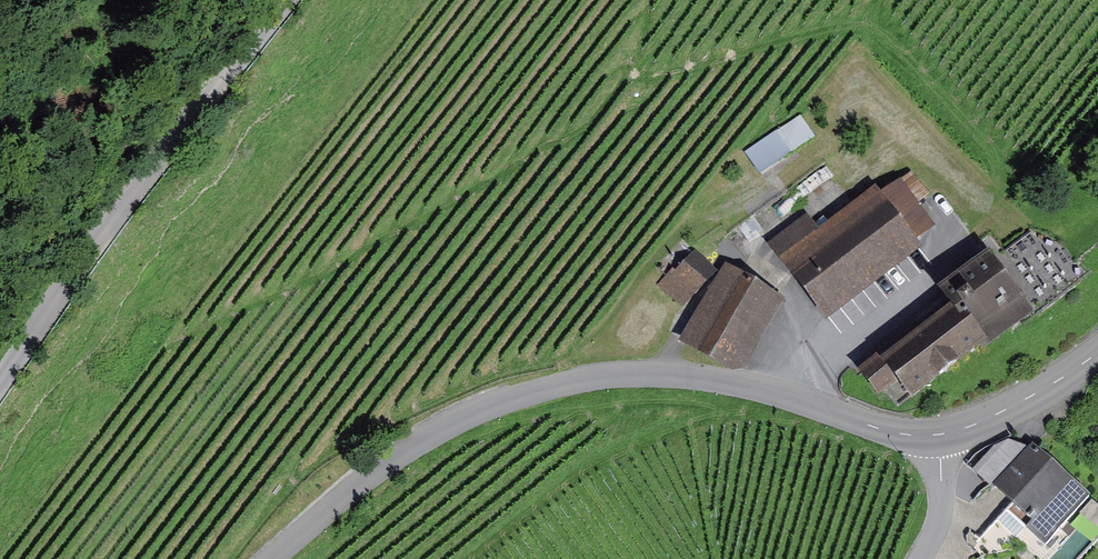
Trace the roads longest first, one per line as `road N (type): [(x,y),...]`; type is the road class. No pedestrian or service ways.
road 1 (tertiary): [(939,434),(701,376),(612,376),(498,402),(388,463),(279,558)]
road 2 (tertiary): [(0,385),(95,241),(286,0)]
road 3 (tertiary): [(1097,352),(1025,401),(977,426),(939,434)]
road 4 (residential): [(939,434),(946,486),(939,532),(924,558)]

